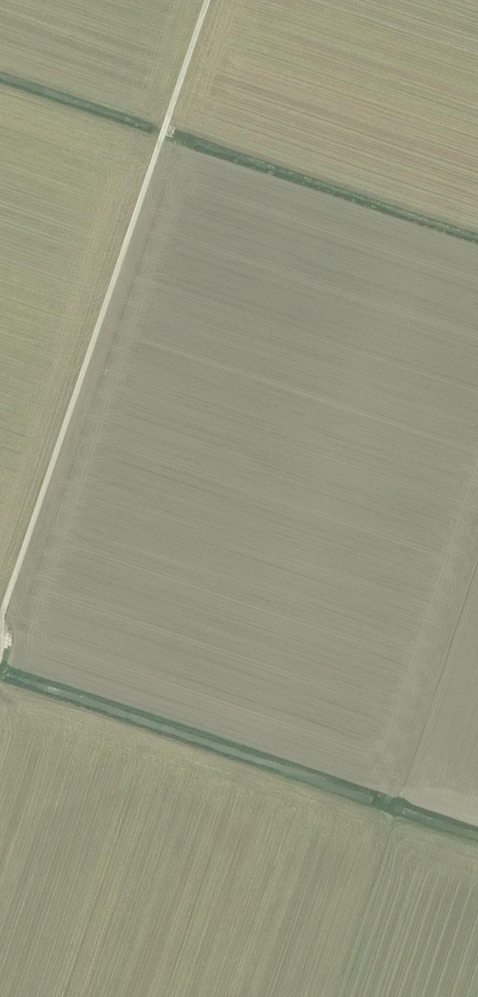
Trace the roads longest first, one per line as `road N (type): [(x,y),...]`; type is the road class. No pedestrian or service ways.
road 1 (track): [(8,599),(207,0)]

